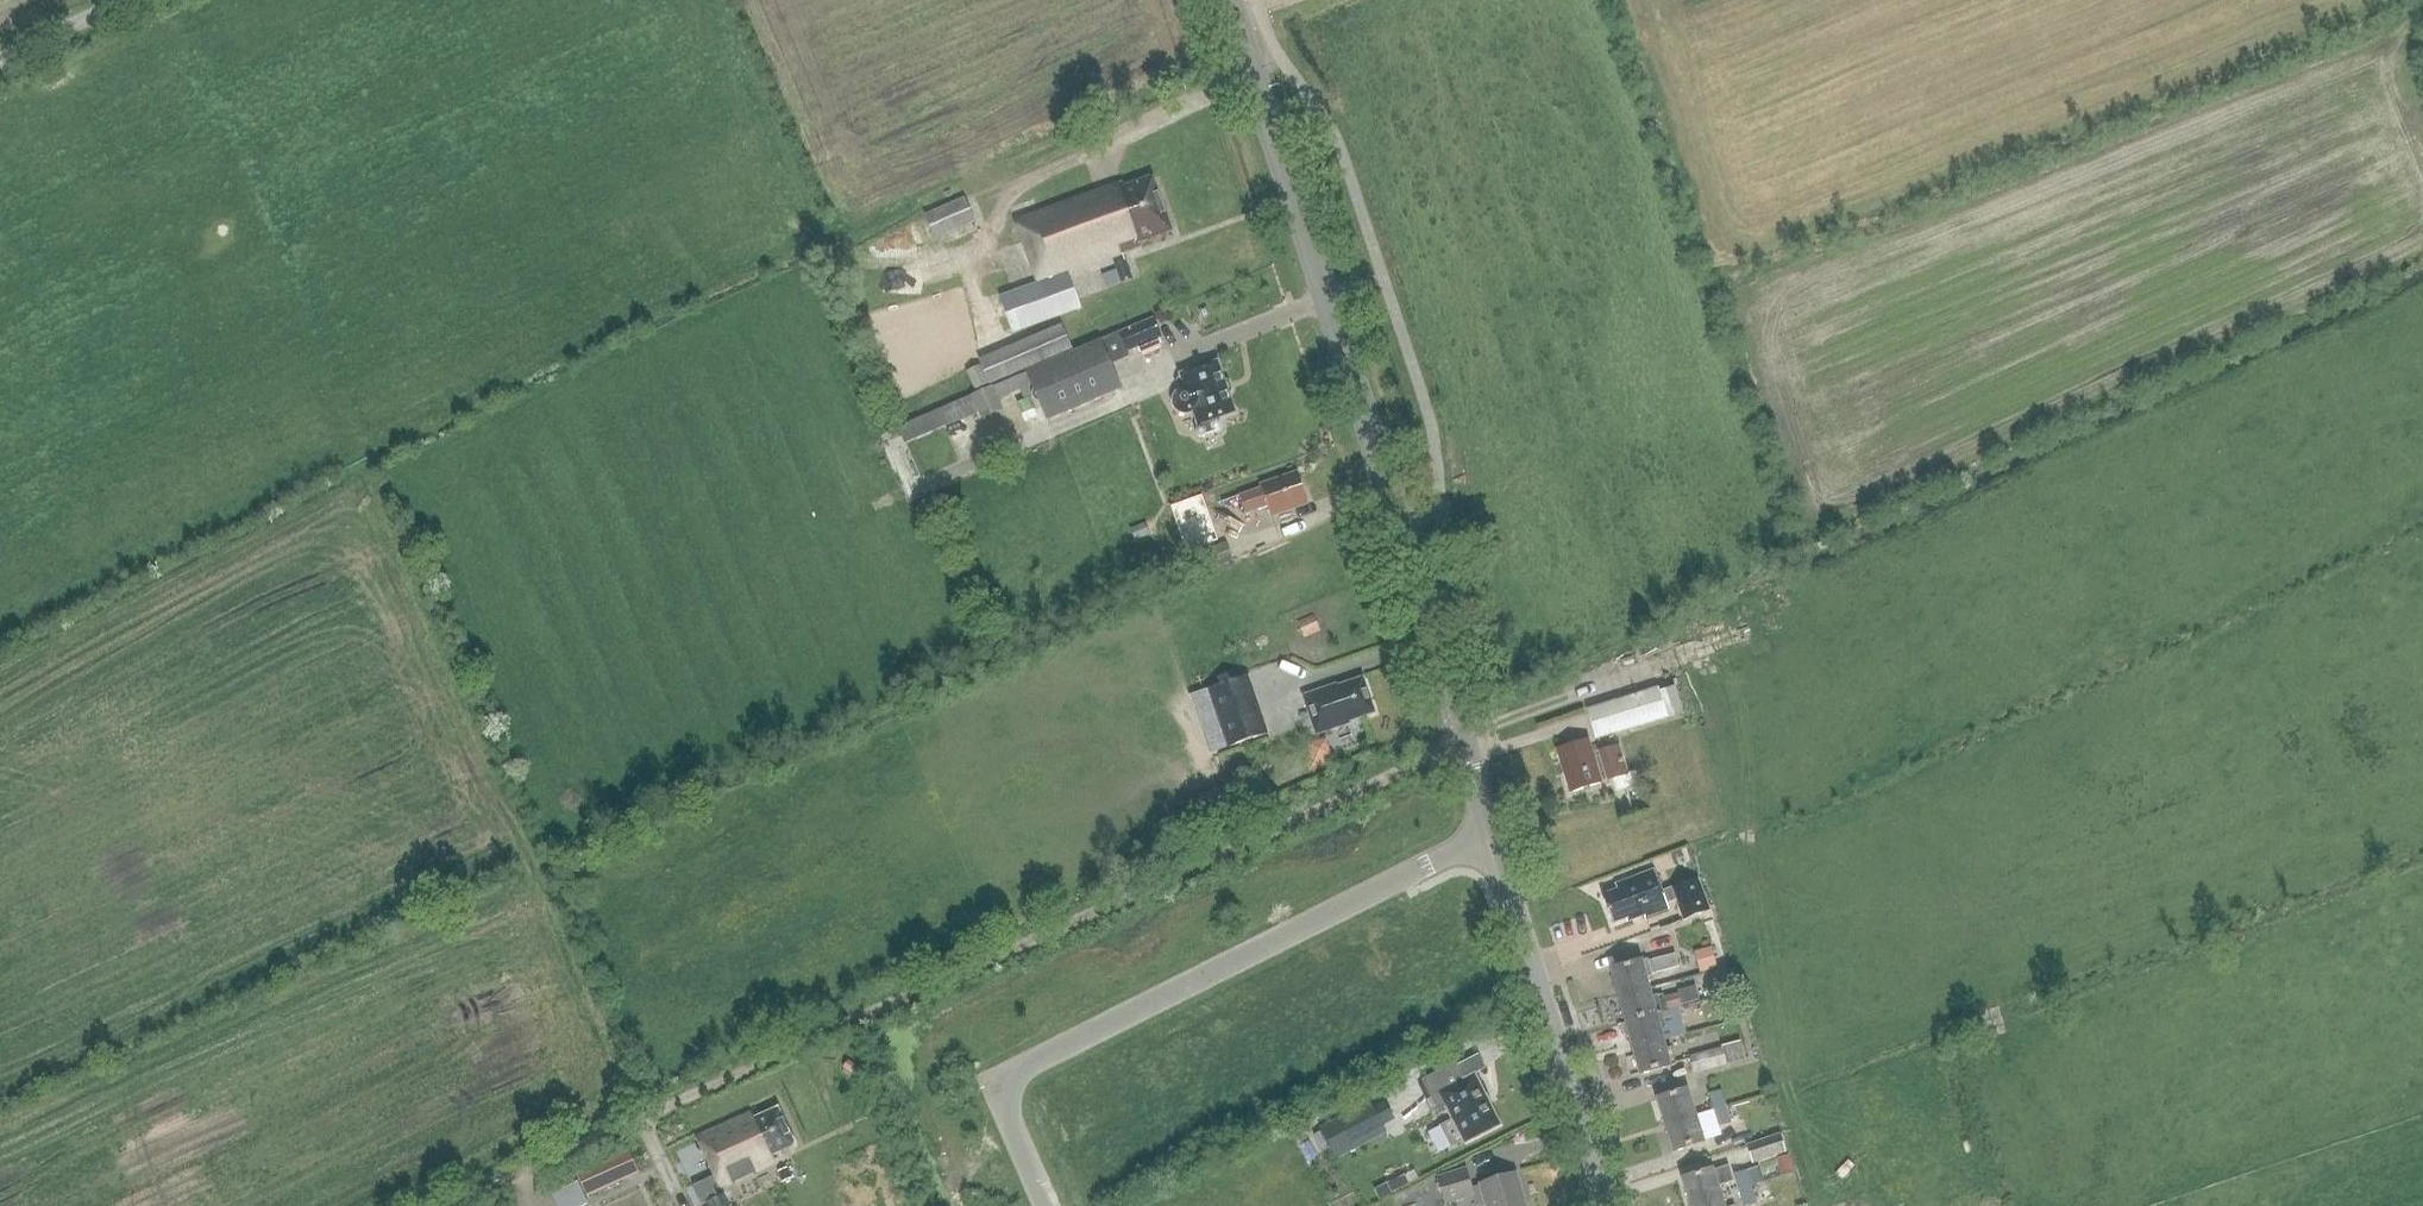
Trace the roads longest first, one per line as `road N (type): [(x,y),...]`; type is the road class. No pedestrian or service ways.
road 1 (unclassified): [(461,1205),(1466,739)]
road 2 (tertiary): [(1466,739),(1377,415),(1230,0)]
road 3 (residential): [(1491,829),(1018,1071),(1007,1092),(1008,1118),(1049,1205)]
road 4 (tertiary): [(1608,1205),(1491,829)]
road 5 (unclassified): [(0,61),(125,0)]

